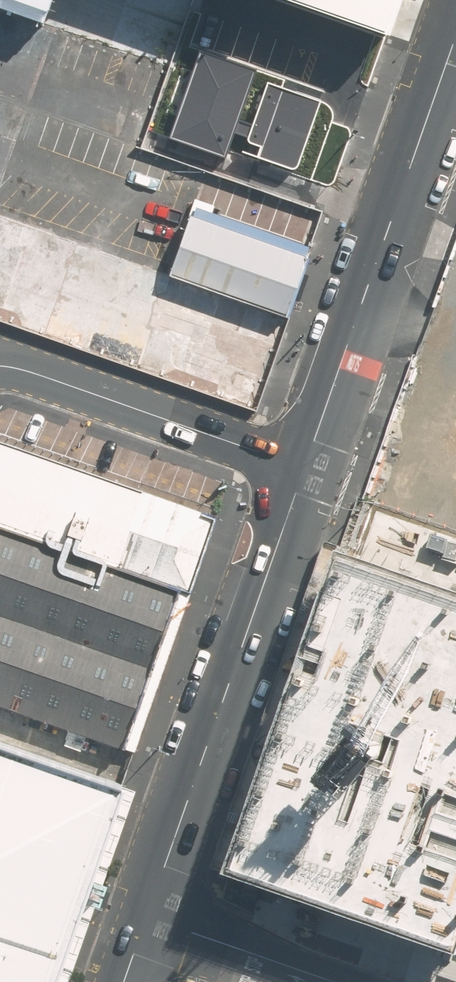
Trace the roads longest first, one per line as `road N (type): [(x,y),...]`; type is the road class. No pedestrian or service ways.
road 1 (secondary): [(147,914),(304,466)]
road 2 (secondary): [(304,466),(455,41)]
road 3 (residential): [(0,367),(304,466)]
road 4 (tertiary): [(345,981),(147,914)]

